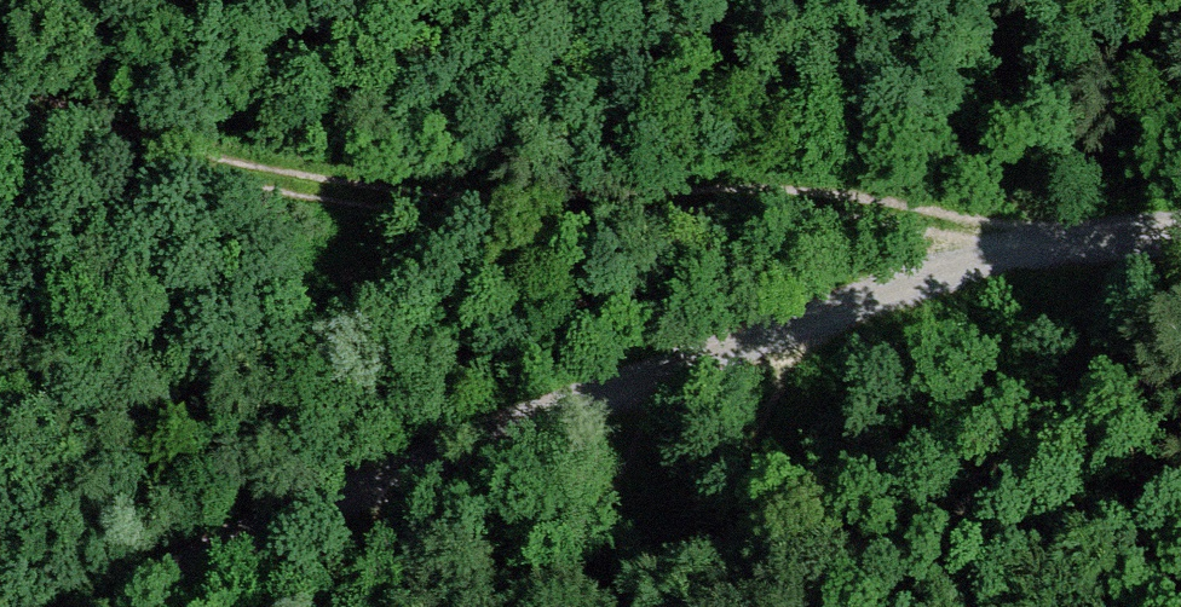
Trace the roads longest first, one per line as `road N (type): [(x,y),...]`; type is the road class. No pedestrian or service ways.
road 1 (track): [(1180,236),(1042,236),(845,322),(264,544),(128,606)]
road 2 (track): [(1042,236),(819,203),(542,209),(299,185),(153,151),(45,108),(0,80)]

